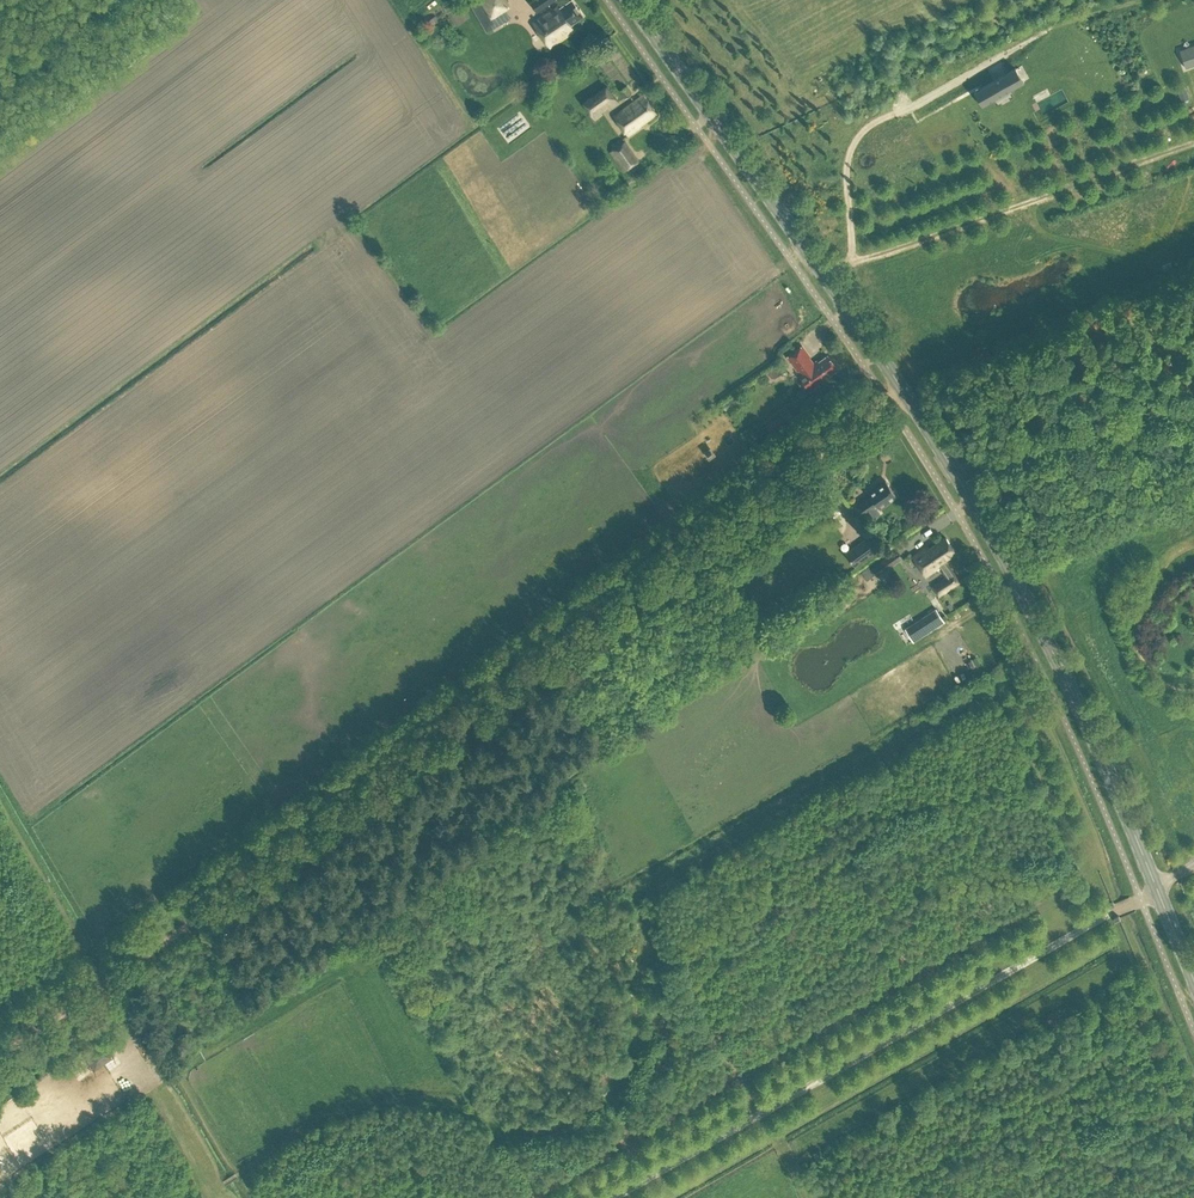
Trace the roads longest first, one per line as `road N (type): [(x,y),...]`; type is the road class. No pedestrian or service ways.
road 1 (primary): [(1193,979),(1092,731),(1015,576),(904,392),(631,0)]
road 2 (track): [(0,1053),(164,942),(889,402)]
road 3 (track): [(957,475),(989,458),(1193,398)]

